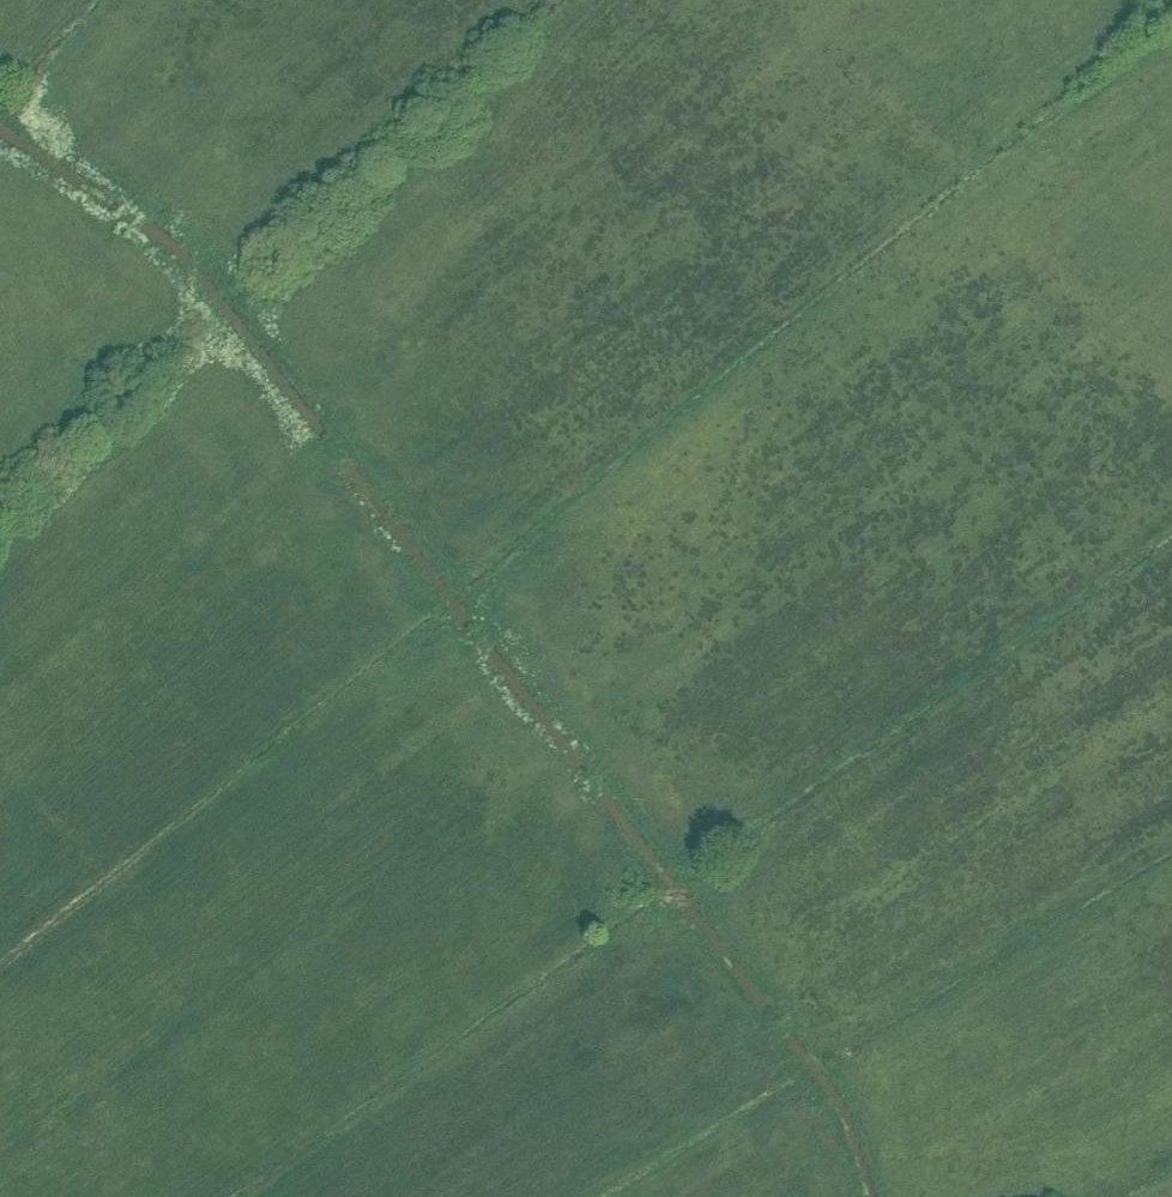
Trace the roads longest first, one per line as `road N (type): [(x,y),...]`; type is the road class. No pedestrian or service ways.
road 1 (unknown): [(370,646),(471,635),(528,617),(537,569),(1008,191),(1171,89)]
road 2 (track): [(0,1006),(229,825),(266,771),(278,675),(299,656),(370,646)]

